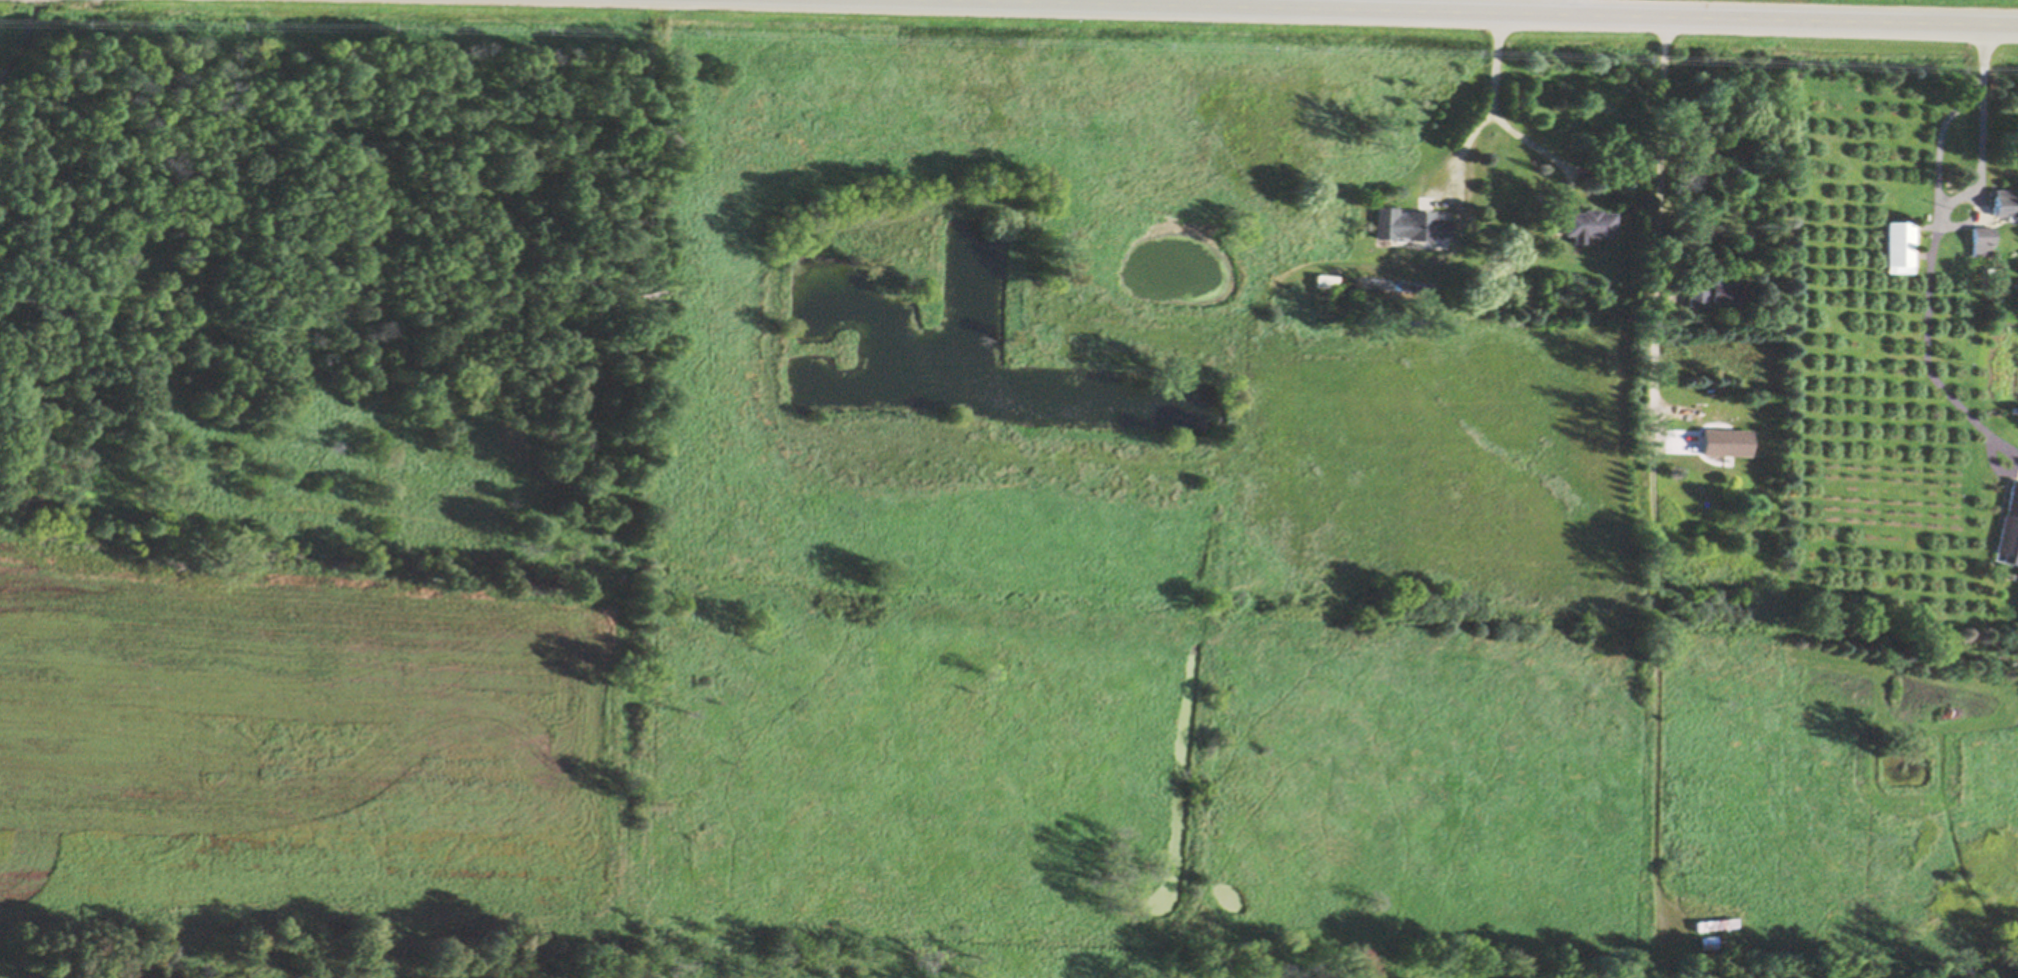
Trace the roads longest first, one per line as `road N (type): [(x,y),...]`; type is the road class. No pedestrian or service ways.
road 1 (primary): [(1011,0),(2017,25)]

